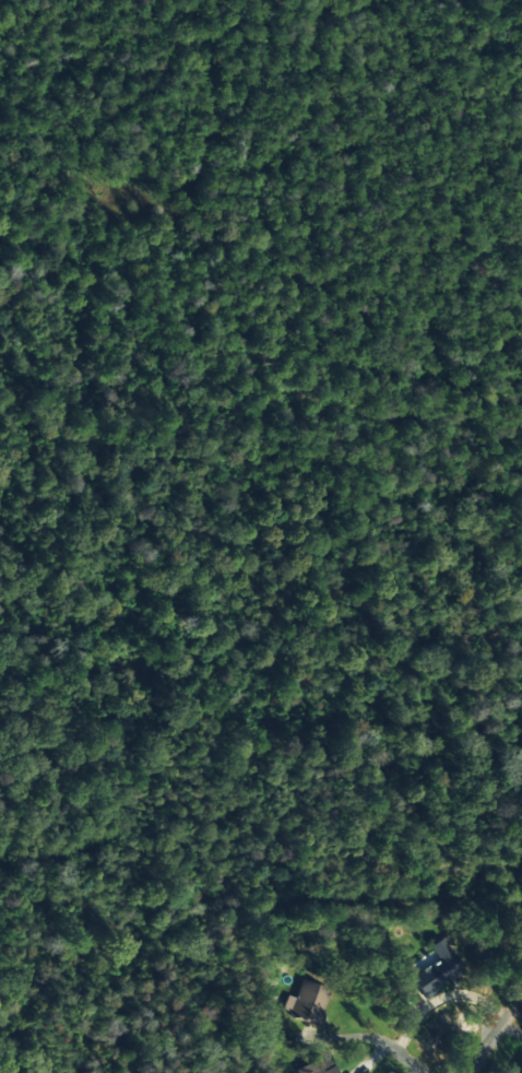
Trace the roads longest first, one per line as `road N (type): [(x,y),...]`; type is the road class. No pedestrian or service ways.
road 1 (residential): [(299,993),(401,1072)]

